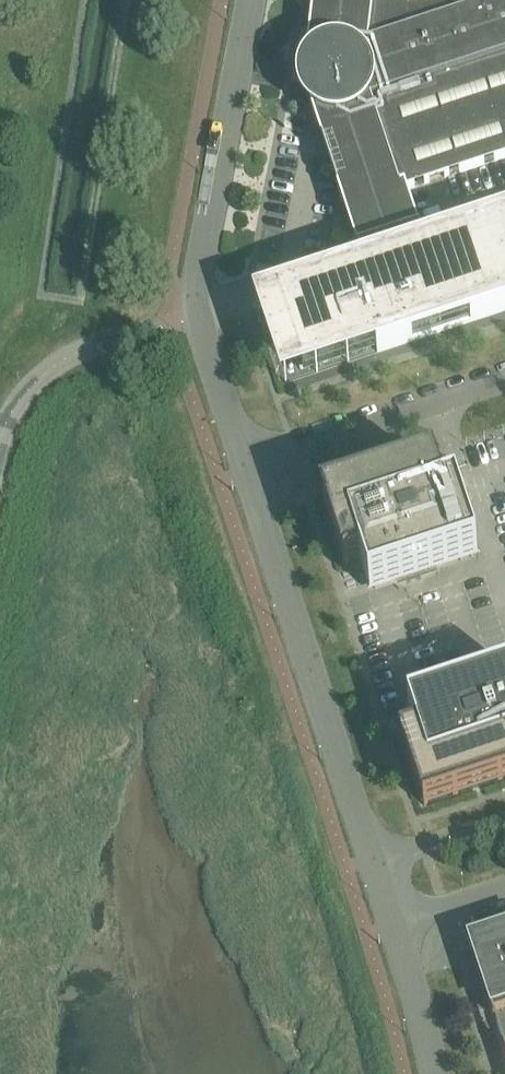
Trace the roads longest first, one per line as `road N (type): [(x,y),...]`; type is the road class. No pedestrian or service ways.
road 1 (unclassified): [(249,468),(195,312),(250,0)]
road 2 (unclassified): [(373,862),(249,468)]
road 3 (unclassified): [(249,468),(504,383)]
road 4 (unclassified): [(434,1073),(392,924)]
road 5 (unclassified): [(504,821),(373,862)]

